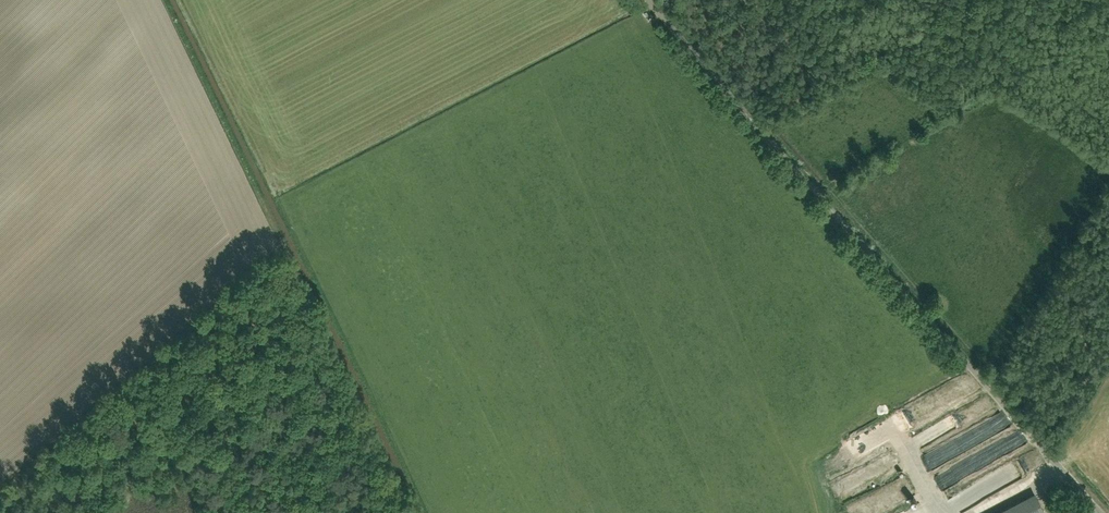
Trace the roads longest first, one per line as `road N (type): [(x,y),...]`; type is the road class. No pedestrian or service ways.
road 1 (unclassified): [(1099,512),(647,0)]

